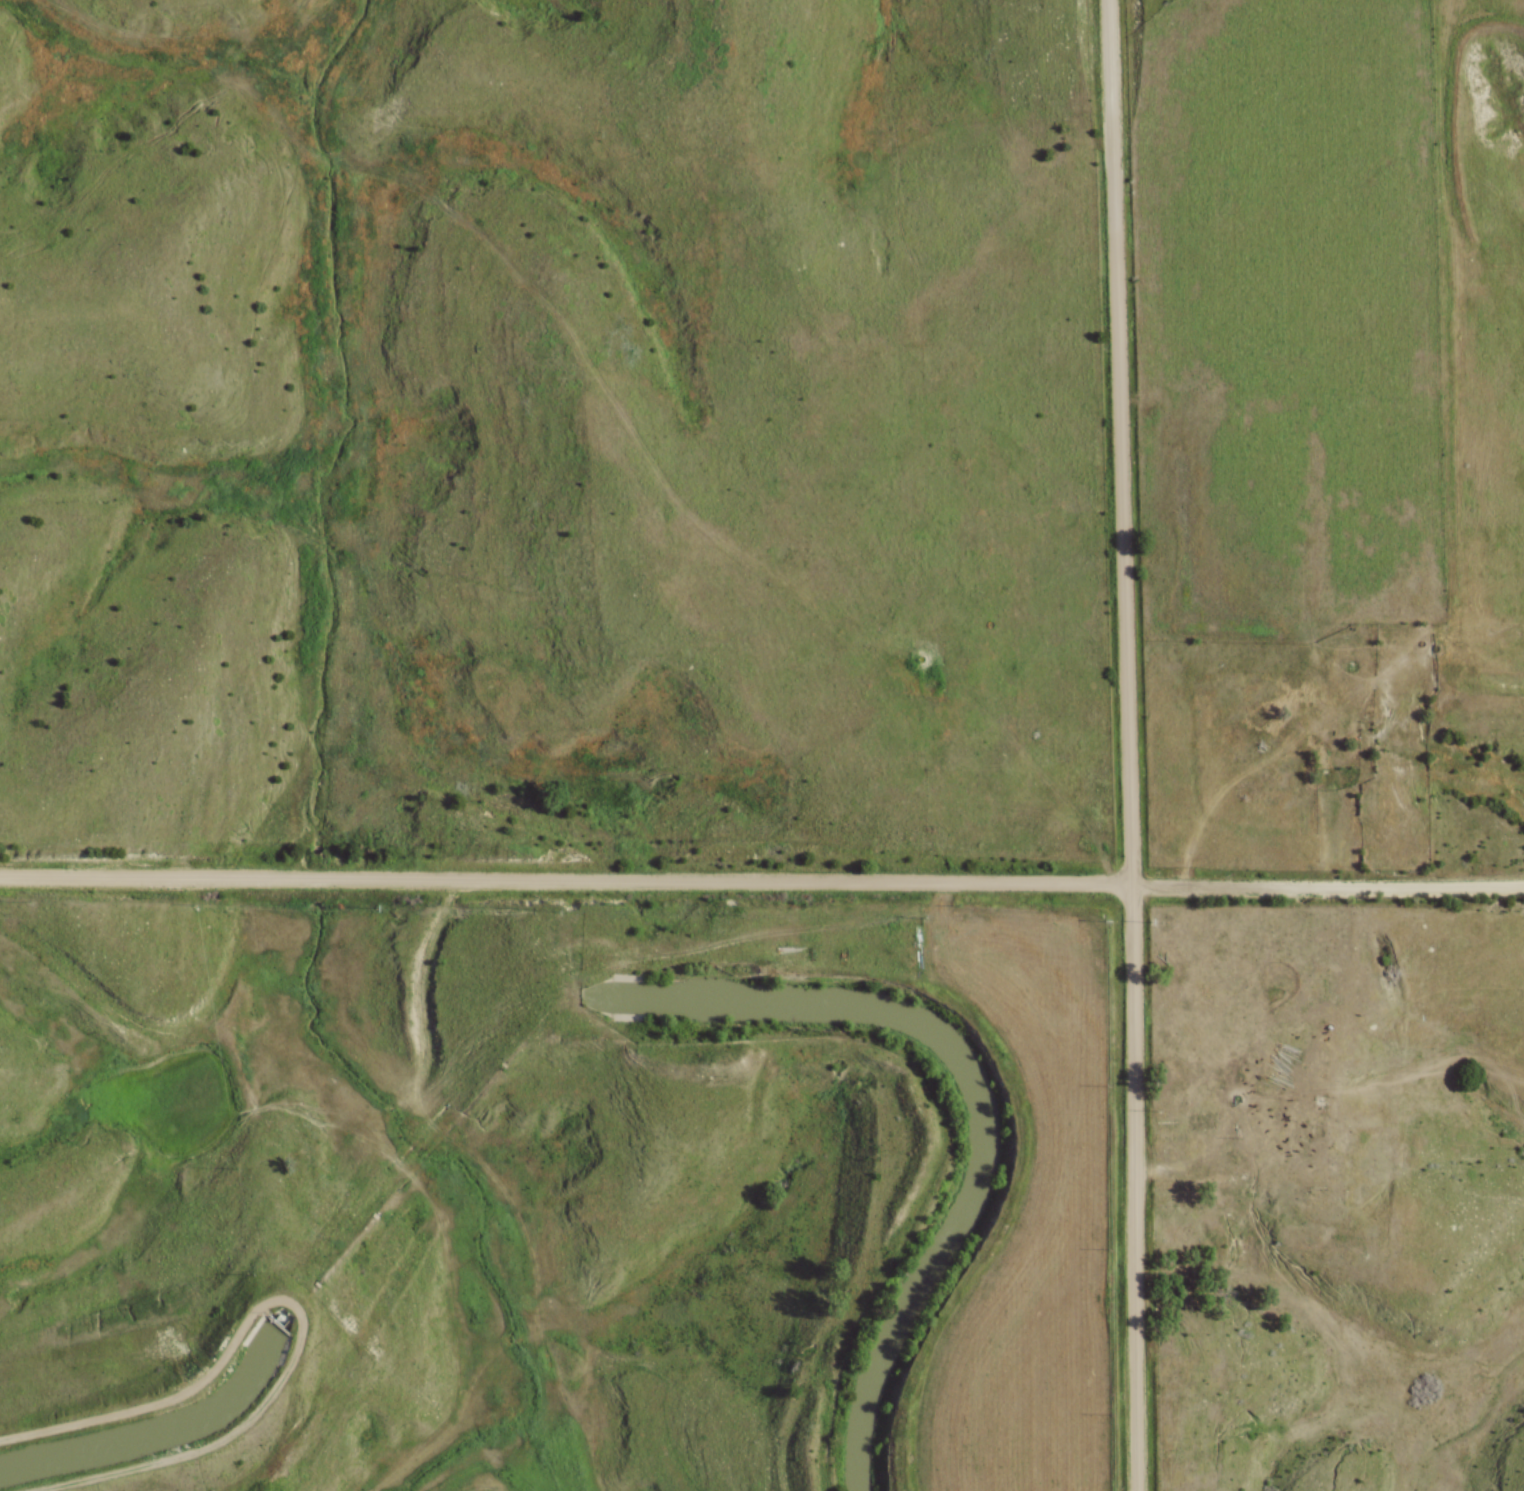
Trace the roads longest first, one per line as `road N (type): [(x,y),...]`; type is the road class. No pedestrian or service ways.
road 1 (residential): [(1523,889),(0,877)]
road 2 (residential): [(1139,1490),(1111,0)]

